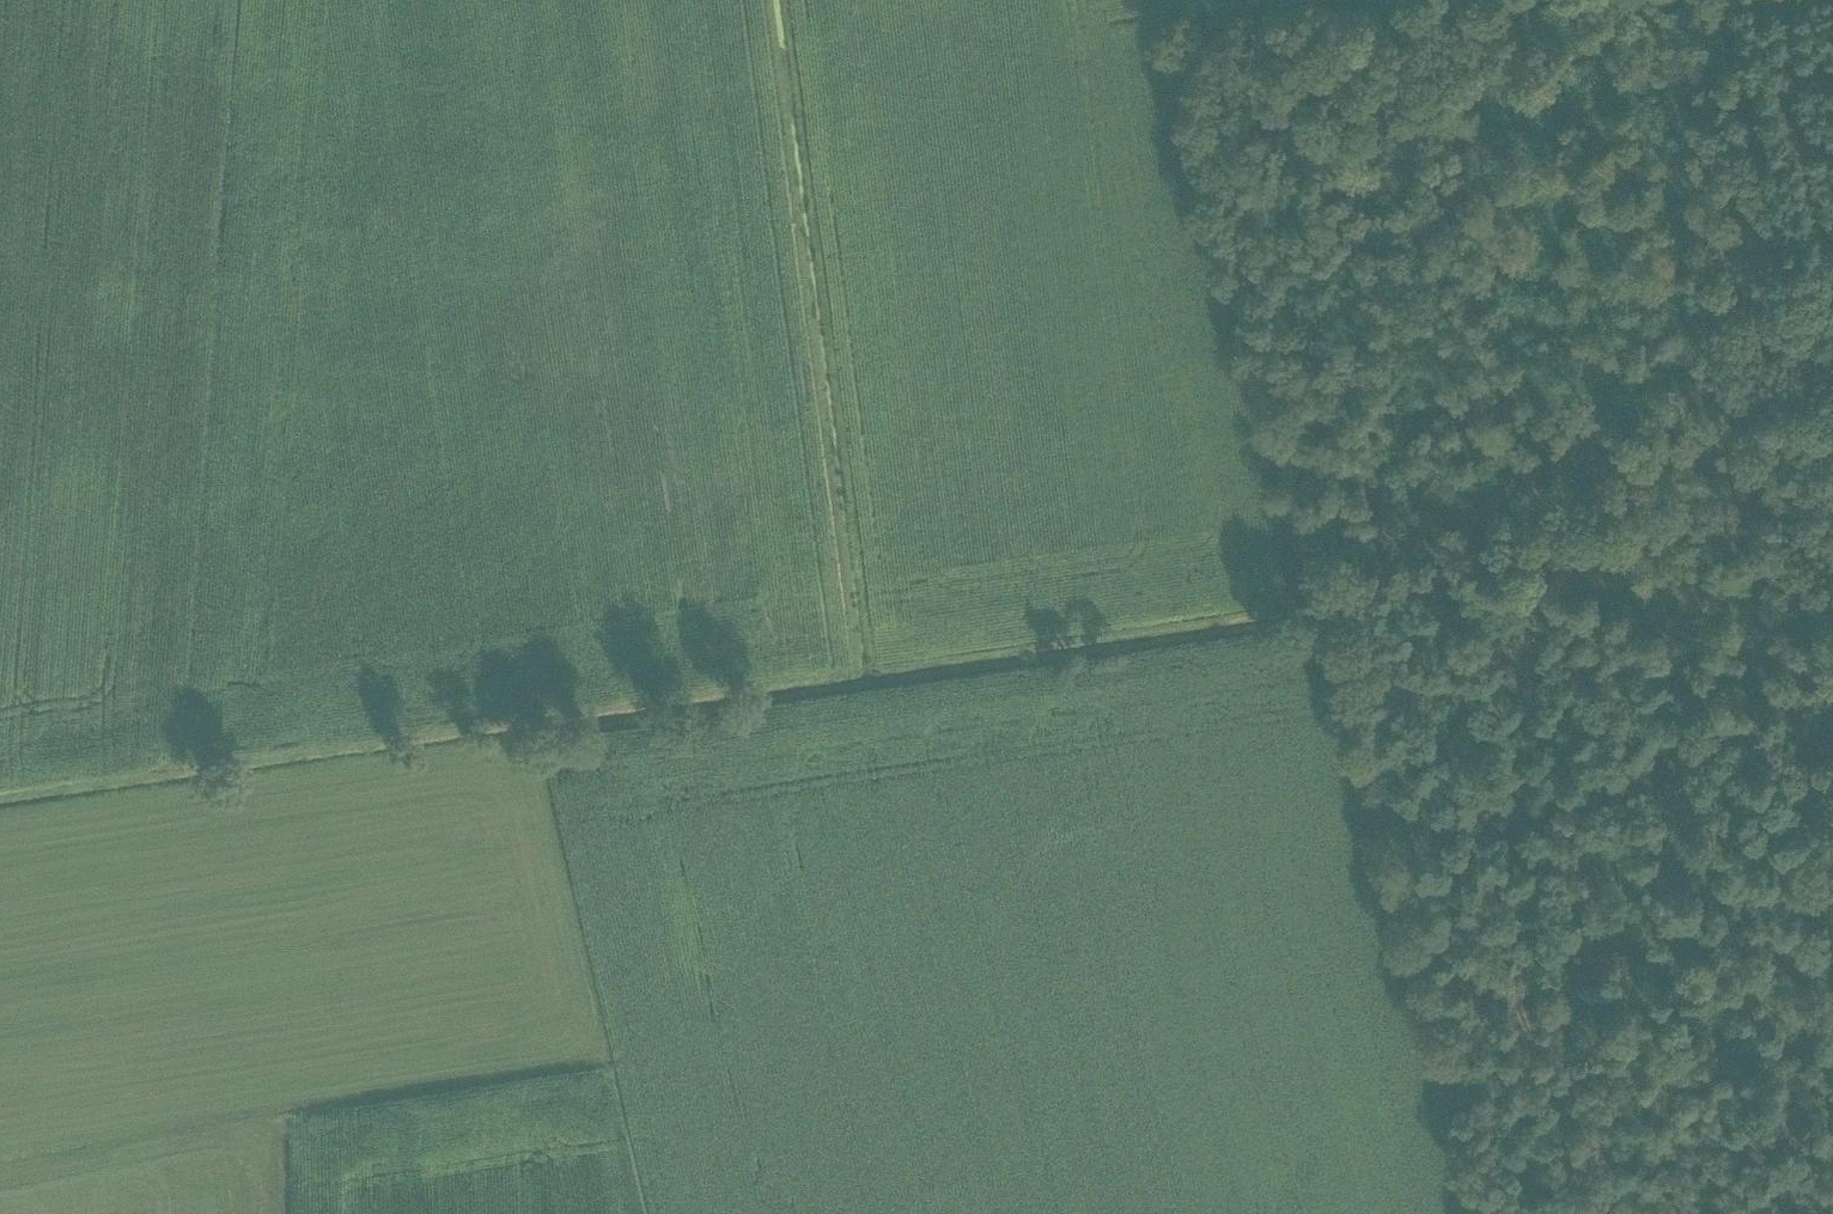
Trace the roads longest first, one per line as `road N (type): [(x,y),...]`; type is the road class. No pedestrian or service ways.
road 1 (track): [(1728,0),(1832,523)]

